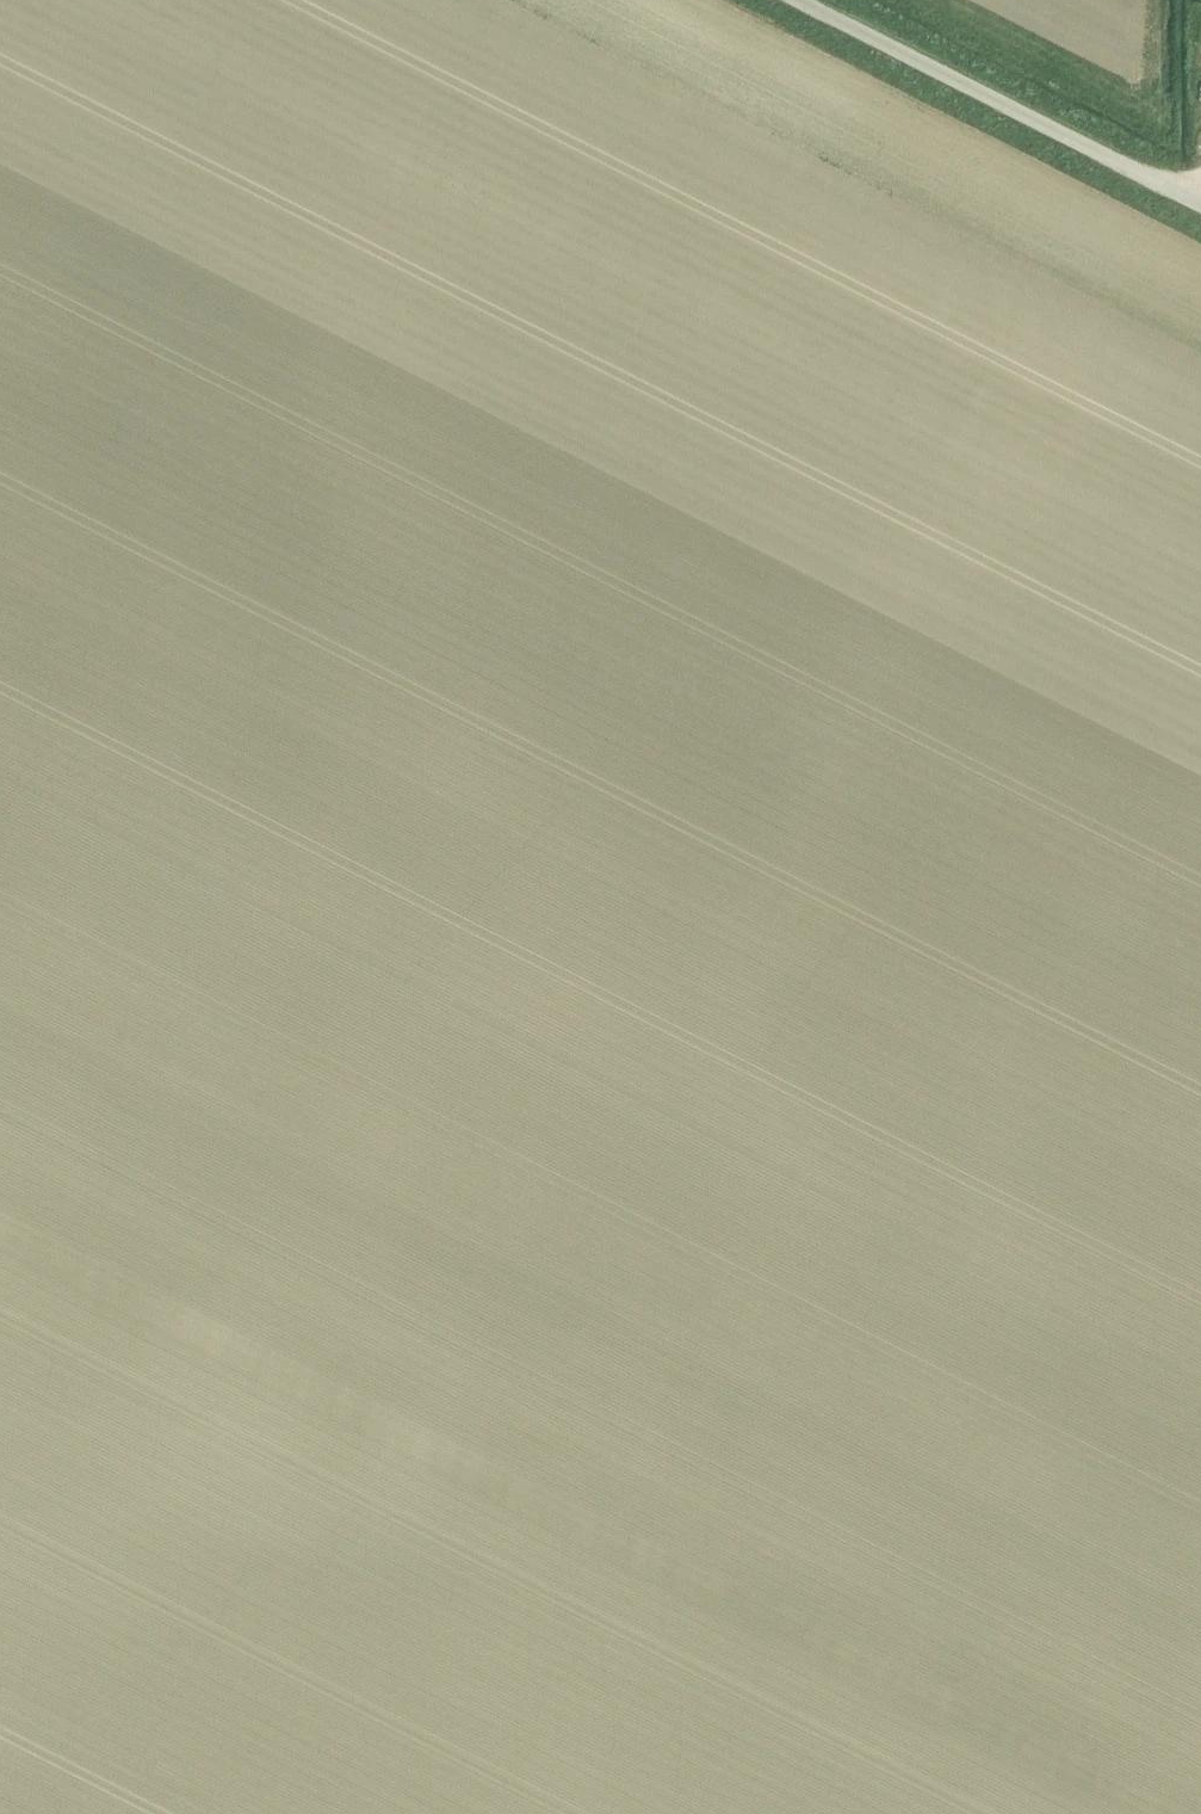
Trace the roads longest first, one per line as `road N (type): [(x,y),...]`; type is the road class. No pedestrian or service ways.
road 1 (unclassified): [(1200,202),(799,0)]

